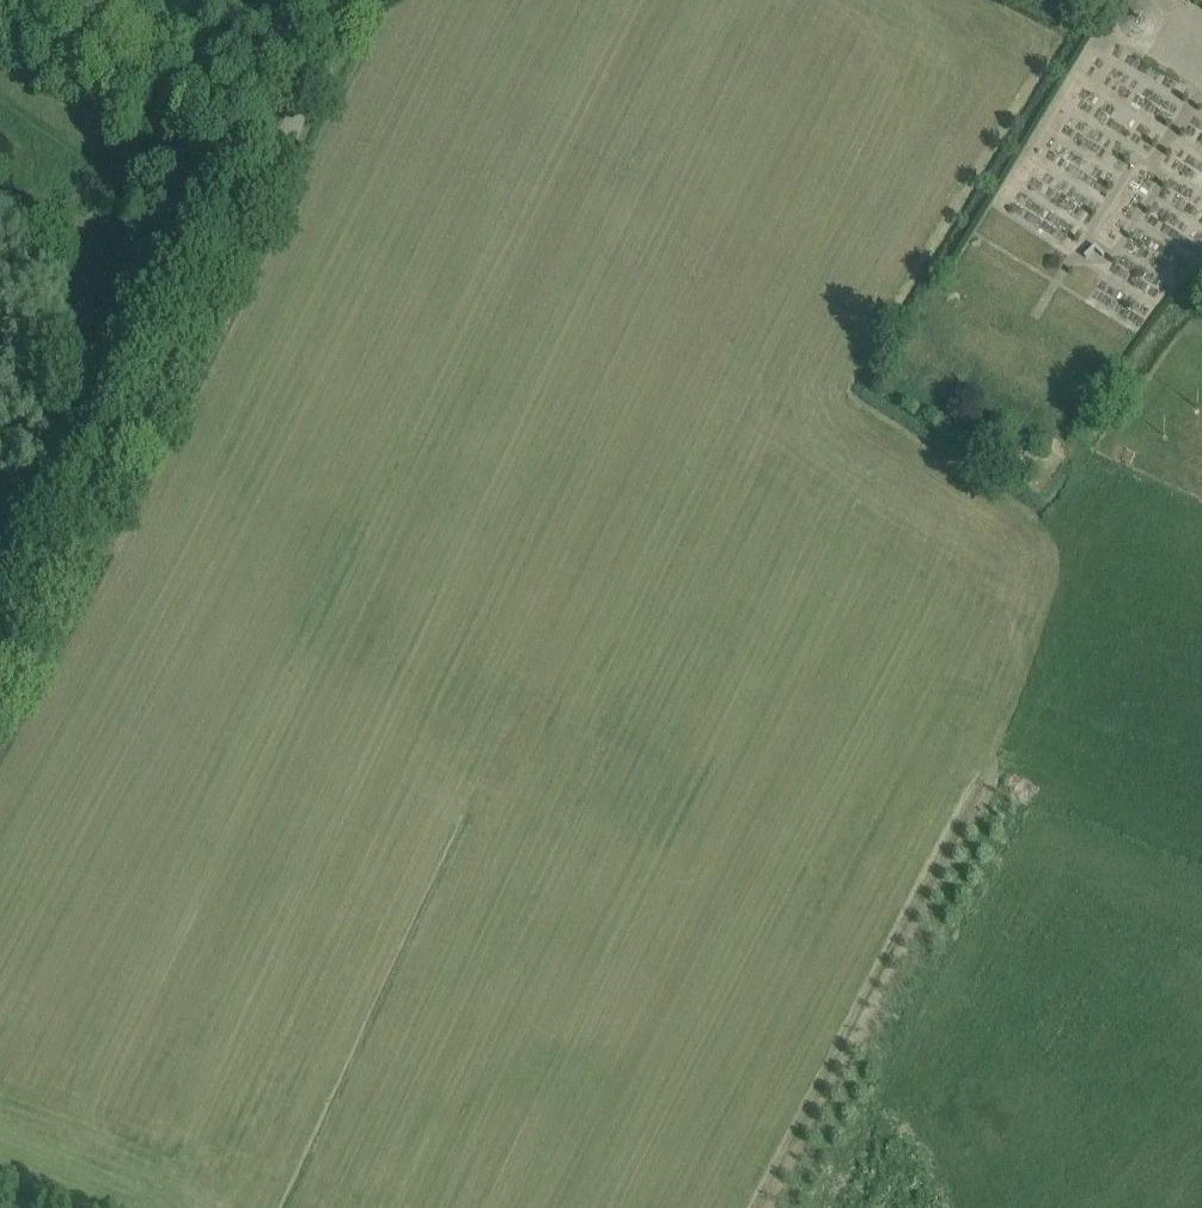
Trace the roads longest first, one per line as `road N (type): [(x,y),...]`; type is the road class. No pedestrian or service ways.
road 1 (unclassified): [(0,684),(357,0)]

